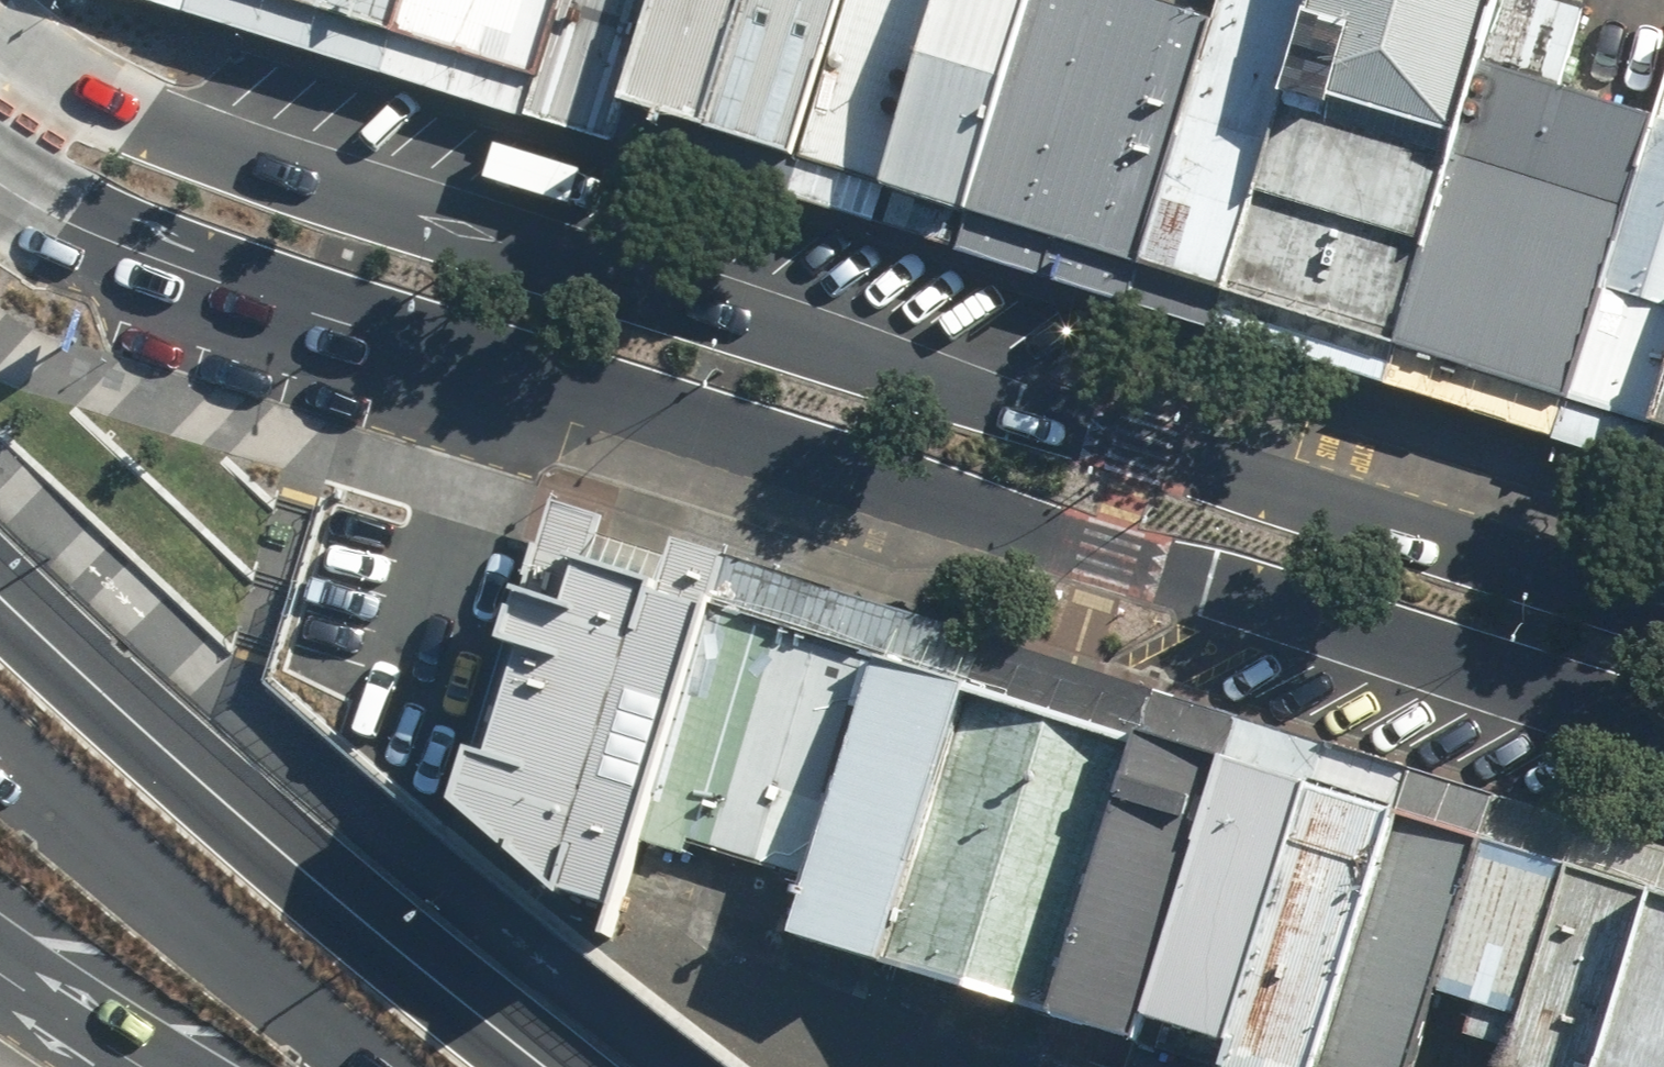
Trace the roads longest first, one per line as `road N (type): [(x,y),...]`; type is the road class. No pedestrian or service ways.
road 1 (tertiary): [(0,9),(90,75),(198,125),(1146,444),(1663,601)]
road 2 (tertiary): [(1663,732),(129,249),(0,184)]
road 3 (primary): [(0,755),(377,1066)]
road 4 (primary): [(152,1066),(0,977)]

